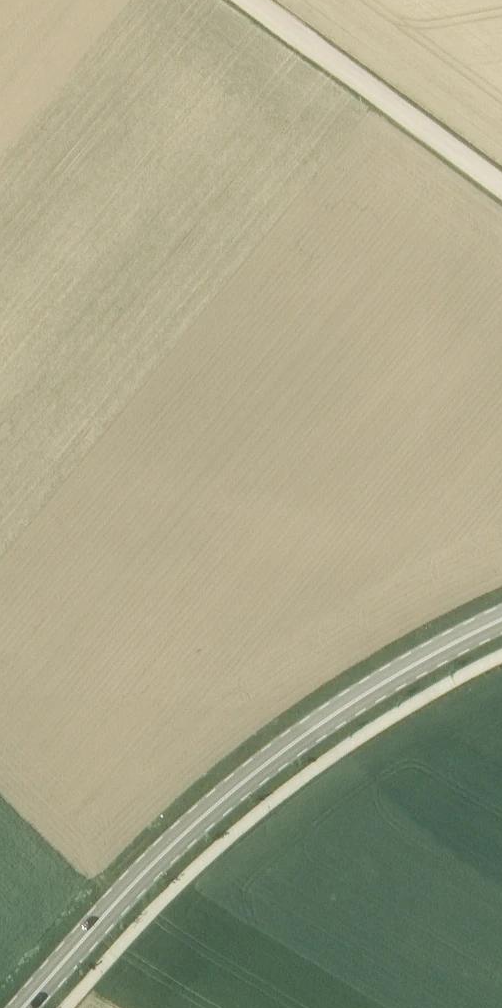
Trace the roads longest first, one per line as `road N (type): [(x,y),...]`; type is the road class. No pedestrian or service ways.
road 1 (tertiary): [(24,1007),(207,815),(291,743),(375,687),(501,621)]
road 2 (track): [(236,0),(501,194)]

